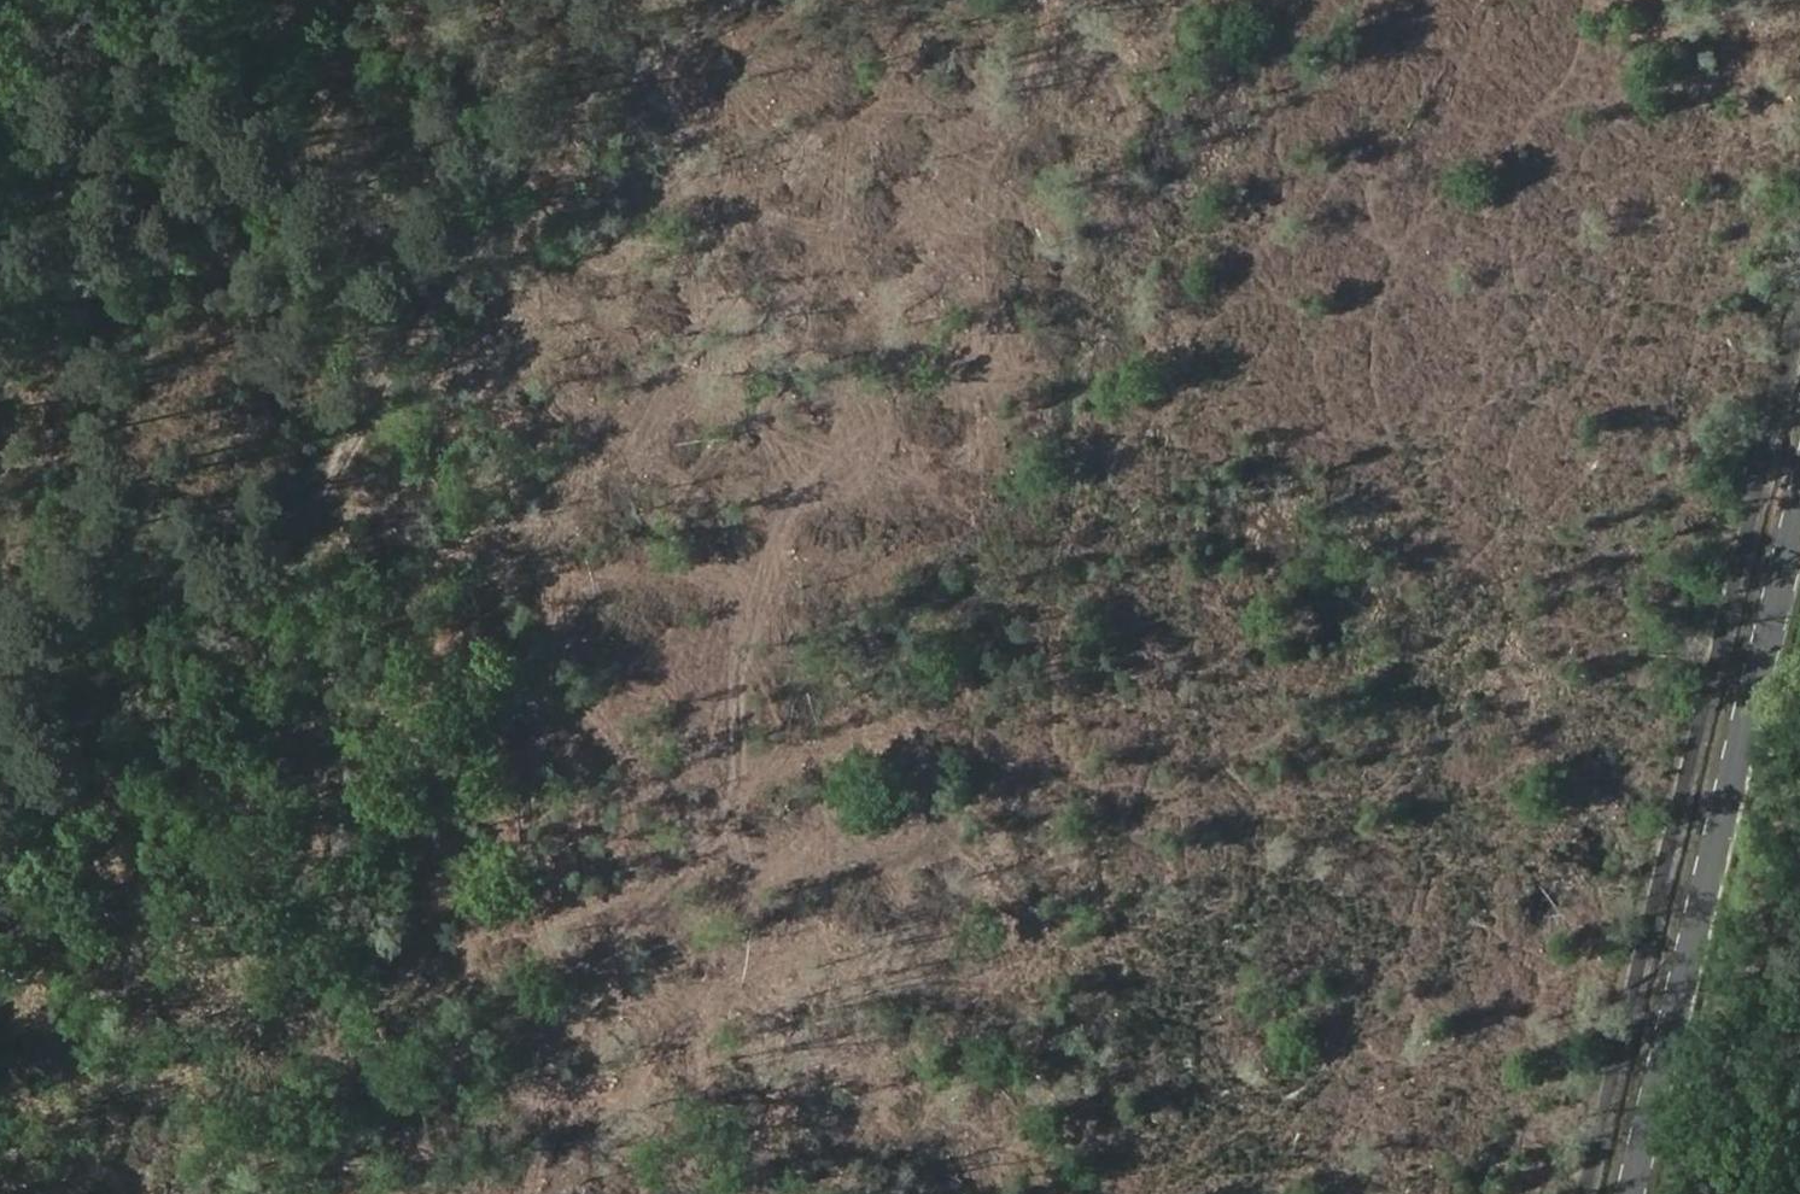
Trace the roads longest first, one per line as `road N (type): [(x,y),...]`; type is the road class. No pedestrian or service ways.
road 1 (track): [(748,0),(640,75),(420,327),(0,953)]
road 2 (secondary): [(1799,529),(1635,1193)]

